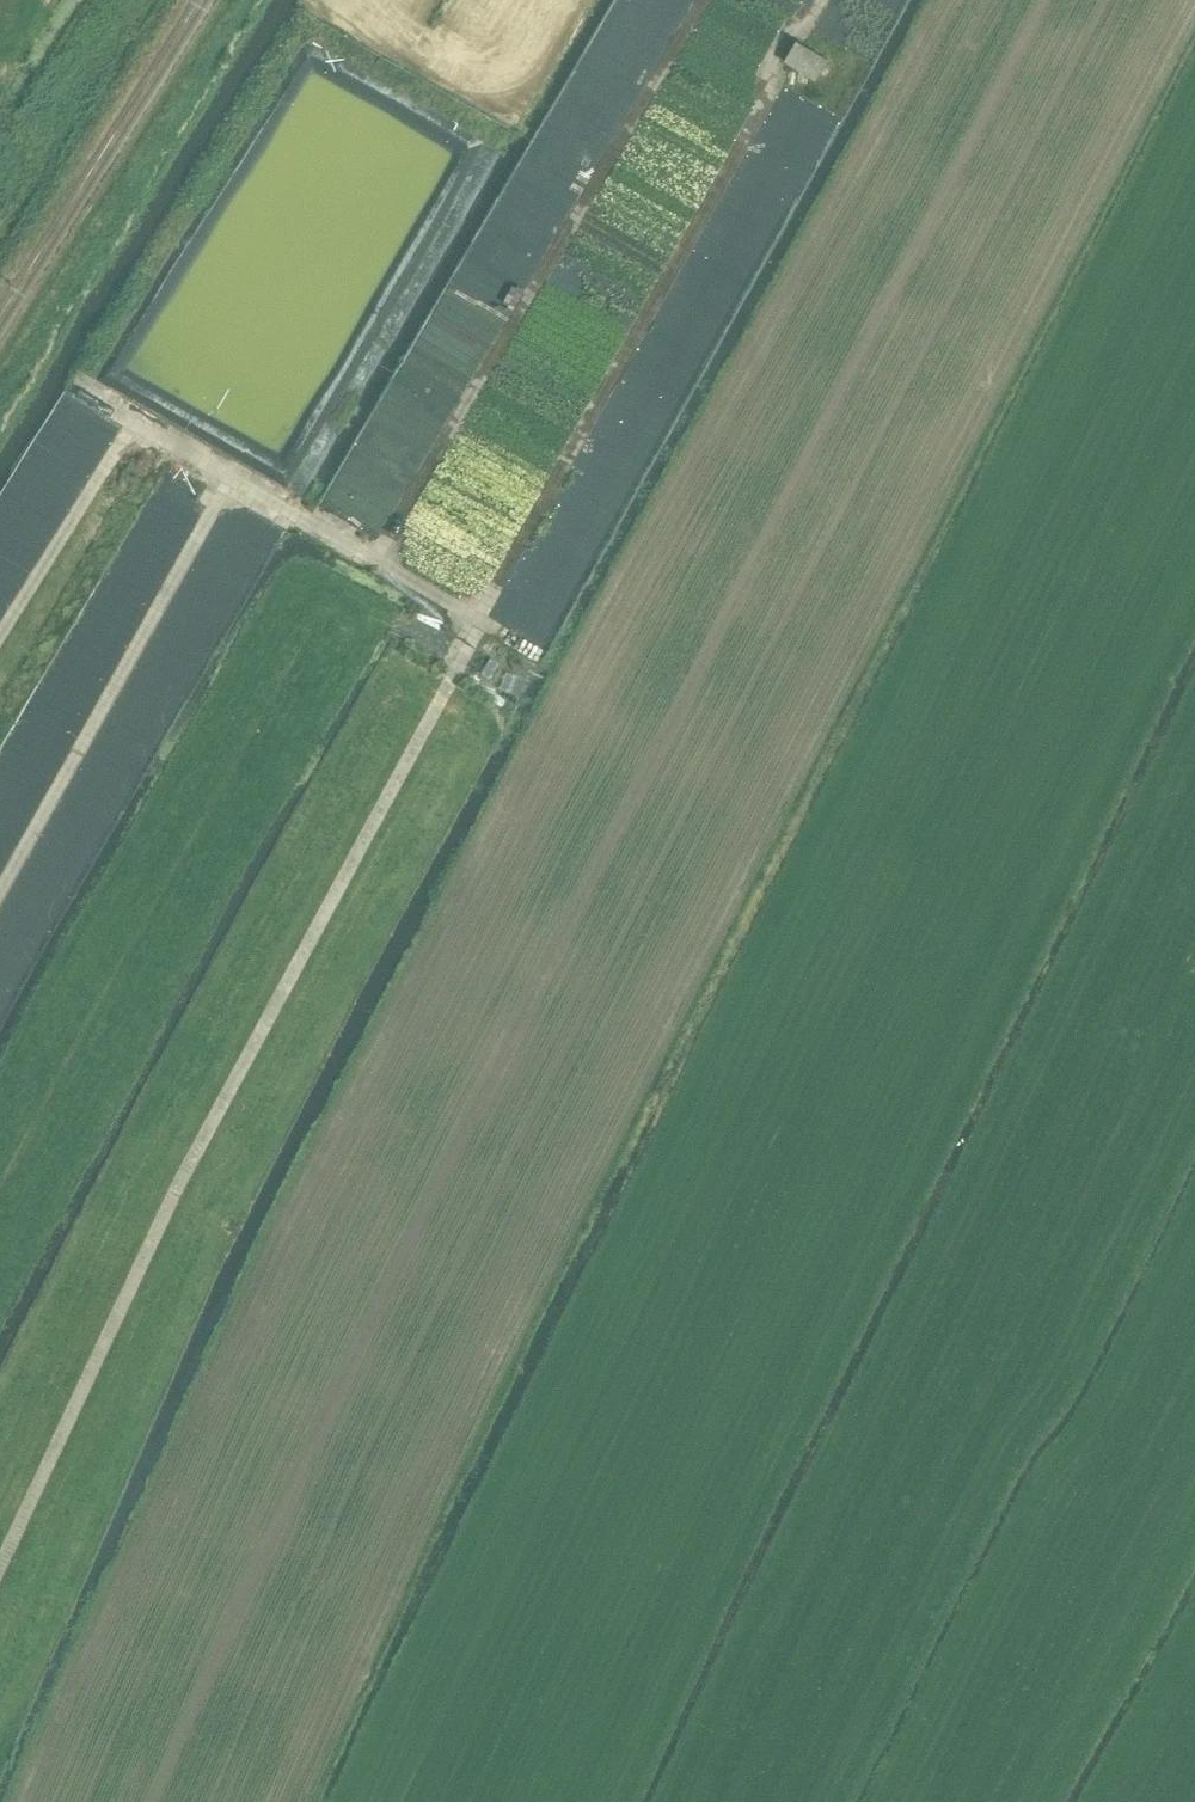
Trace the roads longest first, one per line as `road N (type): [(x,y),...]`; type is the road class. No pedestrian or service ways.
road 1 (track): [(0,1568),(210,1130),(478,628)]
road 2 (track): [(0,634),(134,419),(478,628)]
road 3 (track): [(0,893),(231,476)]

